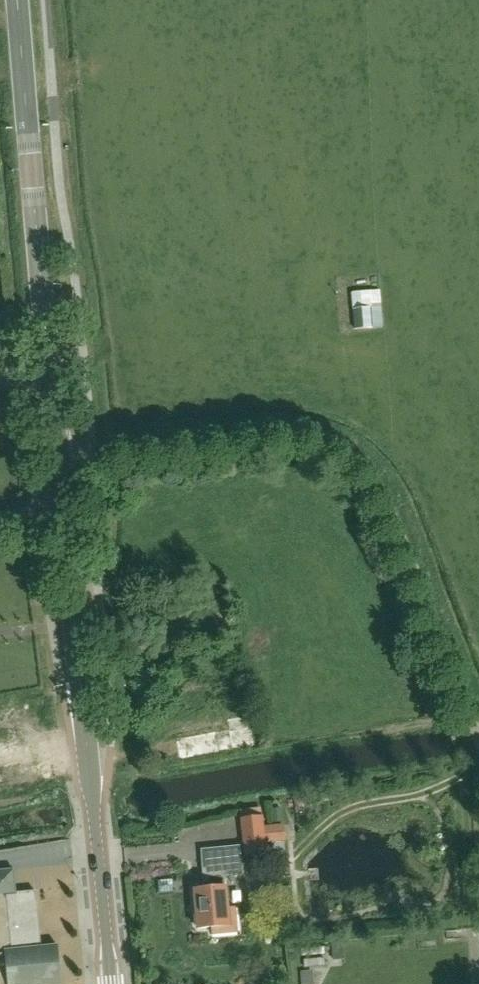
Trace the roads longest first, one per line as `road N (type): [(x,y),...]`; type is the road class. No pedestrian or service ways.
road 1 (unclassified): [(478,735),(391,508),(352,460),(303,437),(278,436),(58,455)]
road 2 (tertiary): [(111,983),(58,455)]
road 3 (tertiary): [(58,455),(18,0)]

